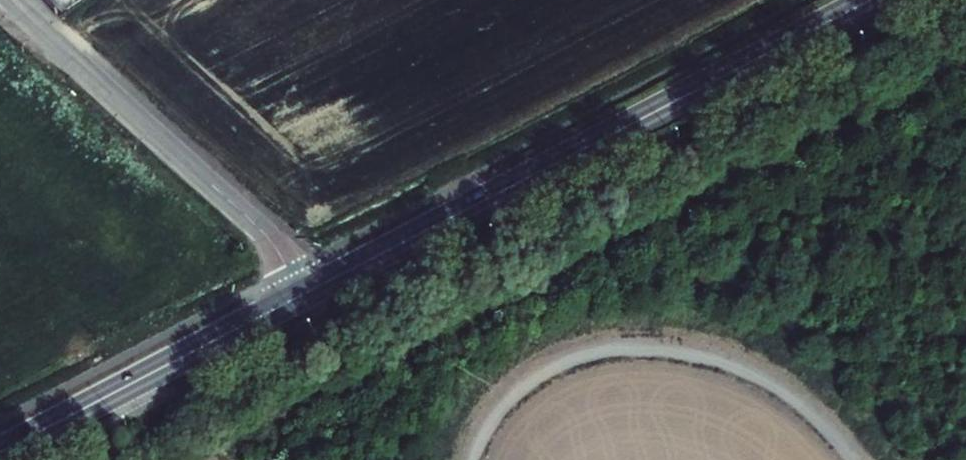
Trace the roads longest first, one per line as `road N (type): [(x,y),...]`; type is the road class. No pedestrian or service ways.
road 1 (secondary): [(871,0),(318,284)]
road 2 (unclassified): [(318,284),(15,0)]
road 3 (secondary): [(318,284),(0,451)]

